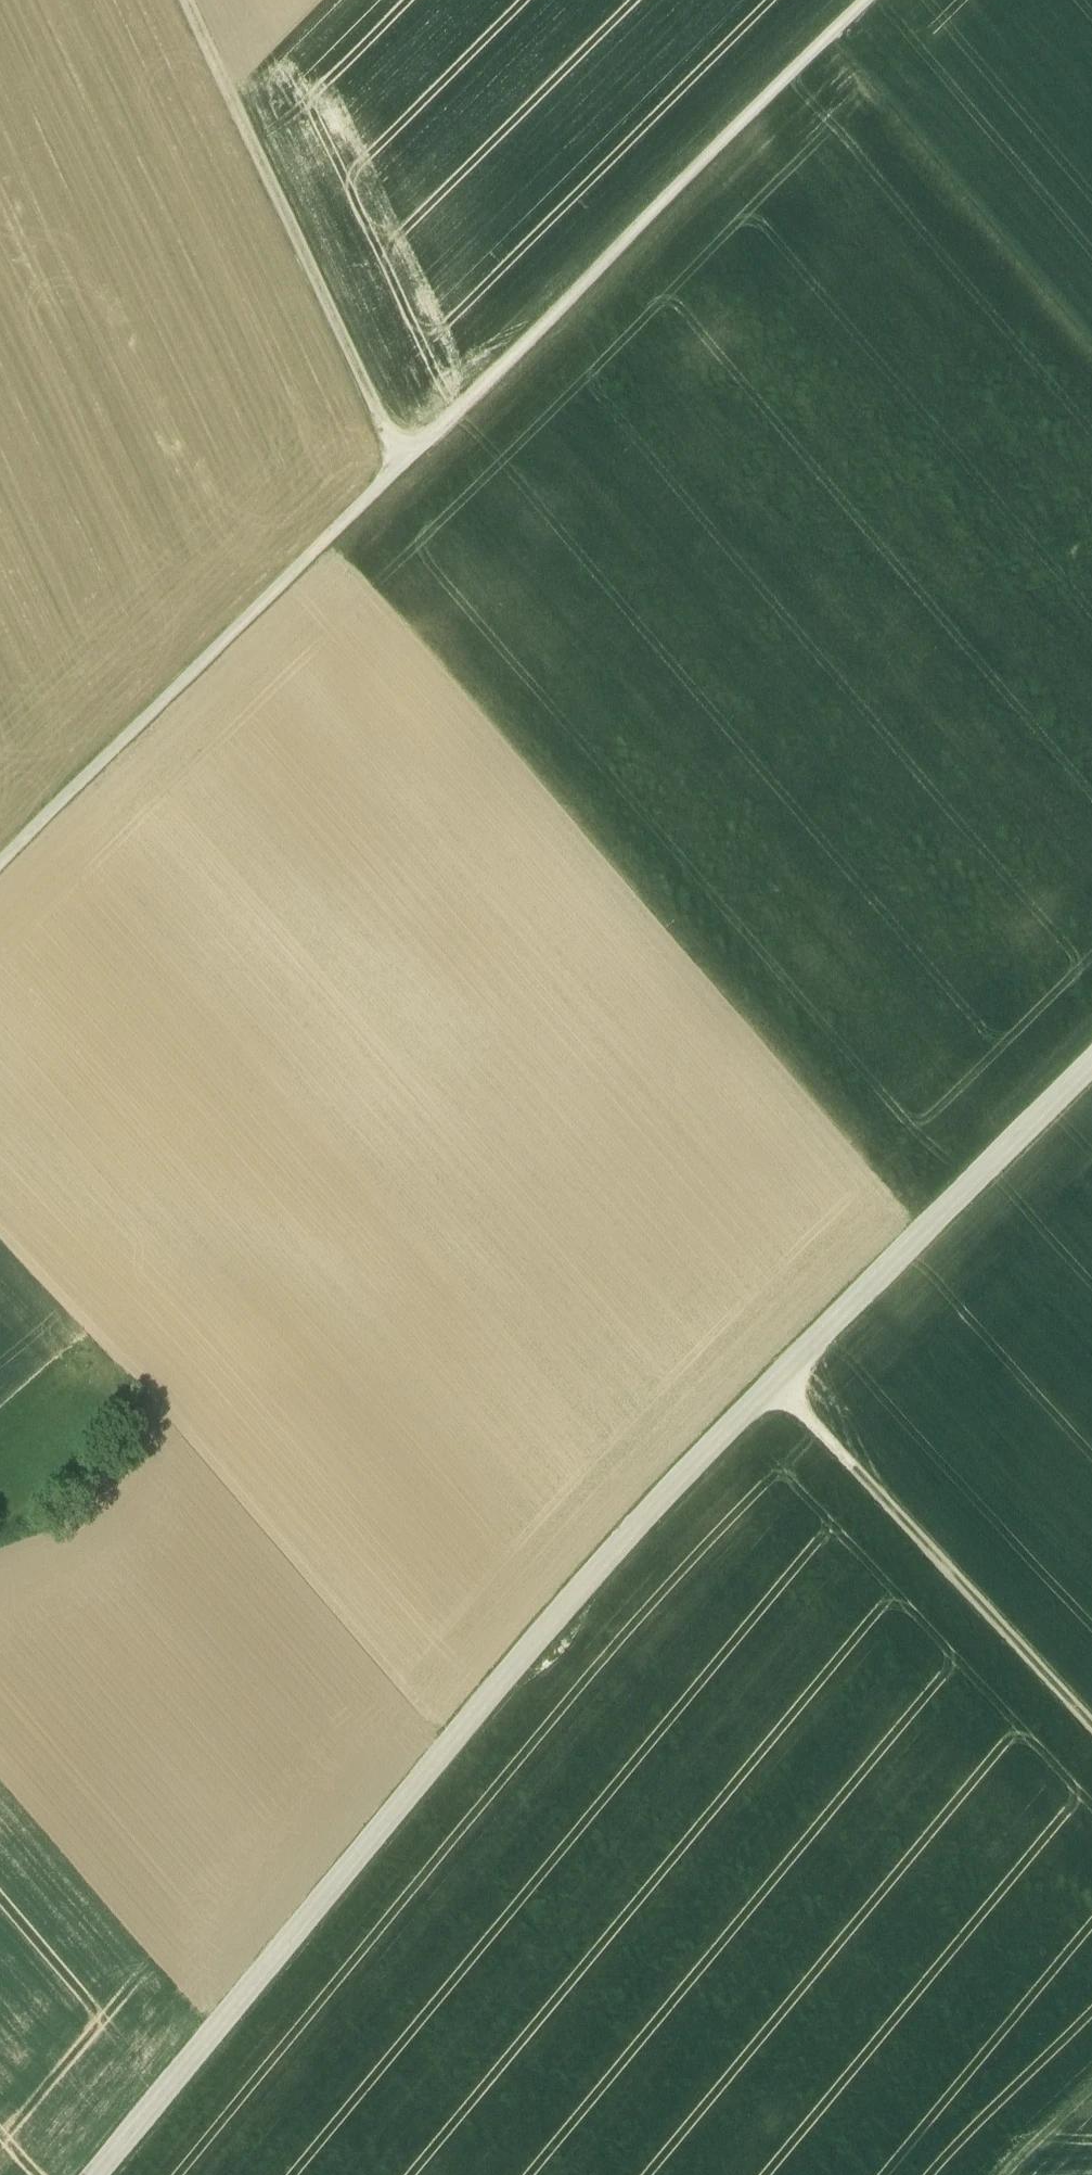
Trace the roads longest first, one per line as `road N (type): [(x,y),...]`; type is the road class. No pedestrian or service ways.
road 1 (tertiary): [(1091,1067),(683,1478),(441,1752),(97,2174)]
road 2 (track): [(866,0),(0,866)]
road 3 (track): [(400,462),(186,0)]
road 4 (track): [(1091,1731),(779,1379)]

